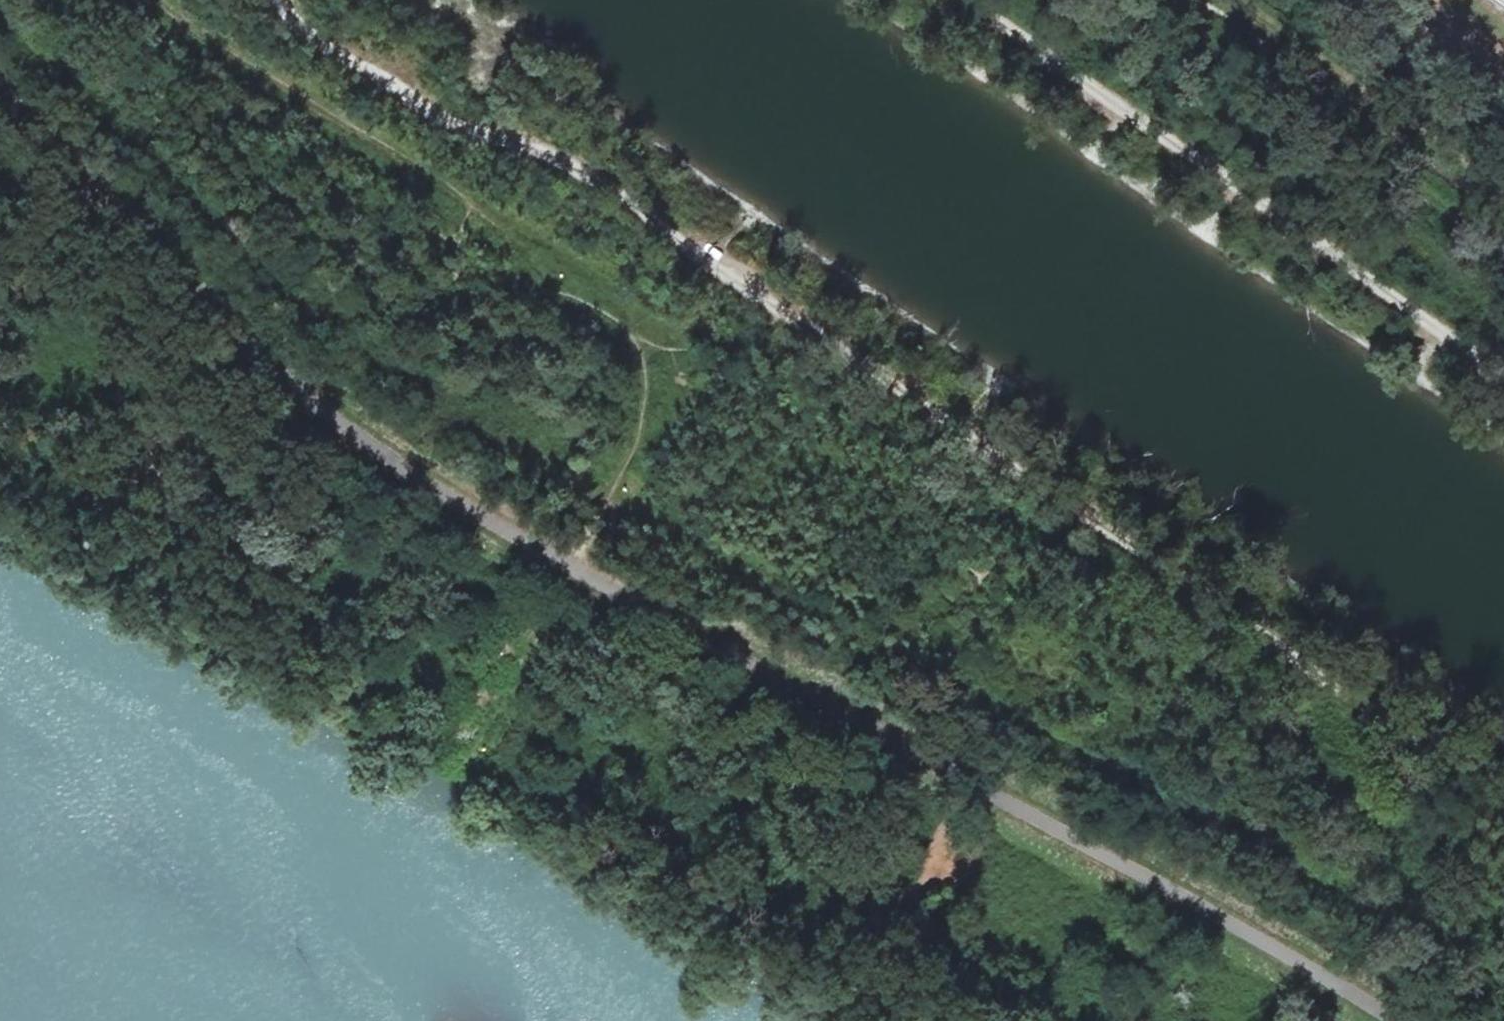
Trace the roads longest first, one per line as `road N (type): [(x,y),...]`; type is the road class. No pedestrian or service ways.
road 1 (track): [(263,0),(323,54),(428,111),(523,141),(587,174),(734,284),(1503,802)]
road 2 (track): [(1503,370),(971,0)]

